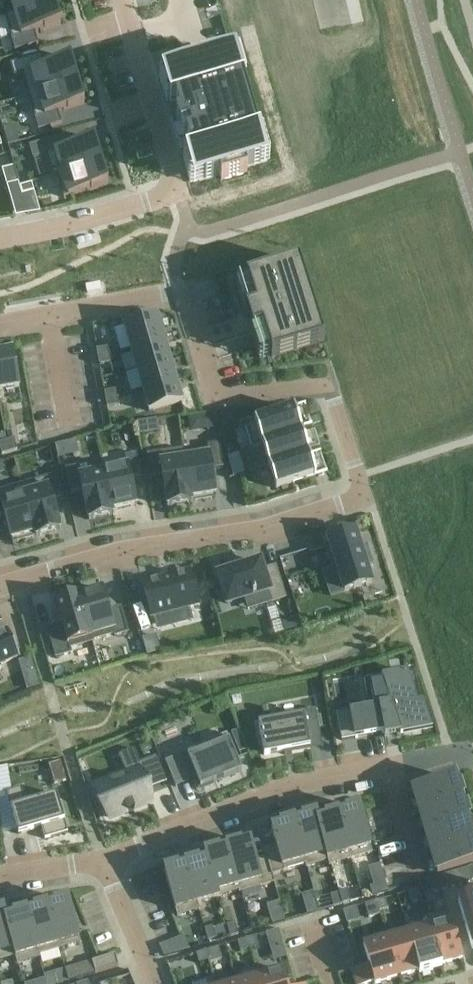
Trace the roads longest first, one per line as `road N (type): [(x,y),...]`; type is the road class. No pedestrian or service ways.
road 1 (residential): [(0,324),(184,288),(214,397),(331,383),(365,495)]
road 2 (residential): [(0,236),(174,190),(120,0)]
road 3 (residential): [(365,495),(285,522),(0,582)]
road 4 (residential): [(450,752),(108,864)]
road 5 (residential): [(108,864),(155,983)]

